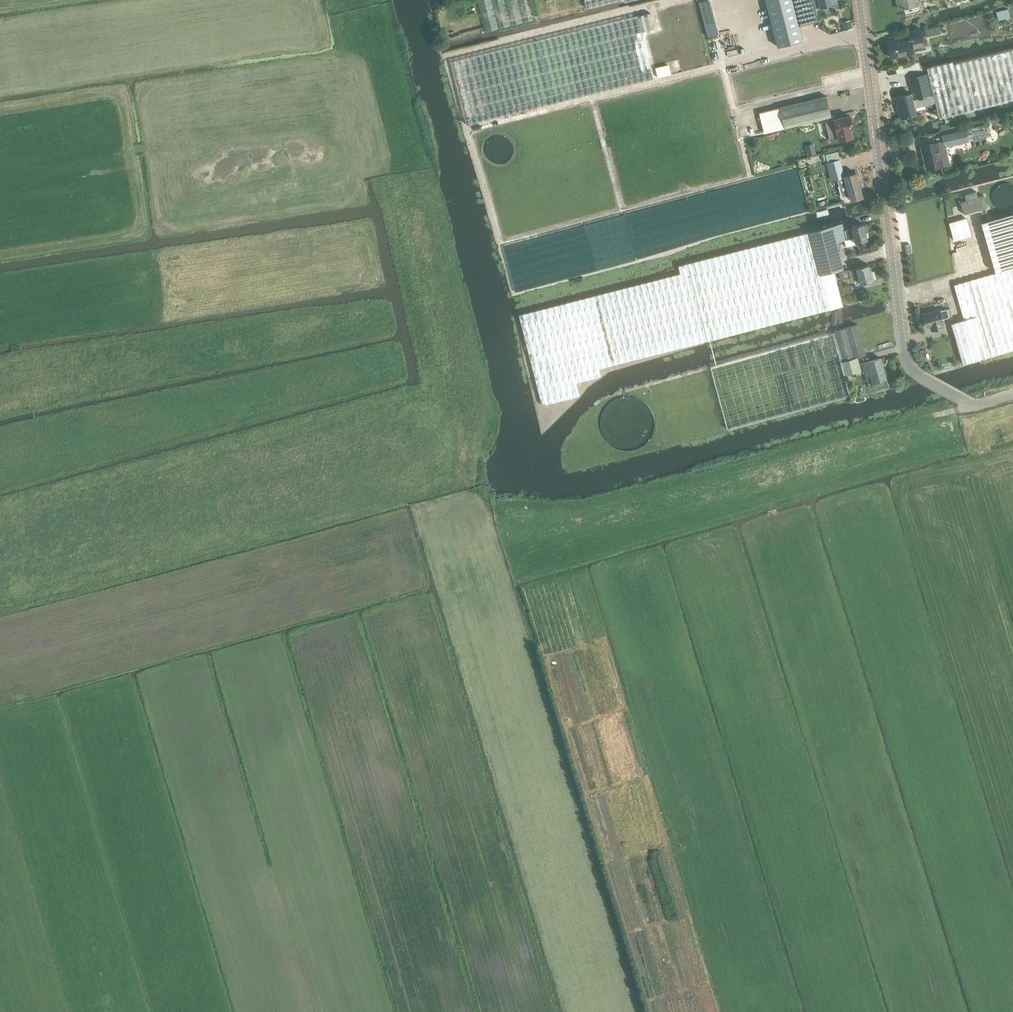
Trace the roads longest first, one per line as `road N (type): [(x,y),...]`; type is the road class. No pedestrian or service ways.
road 1 (residential): [(961,399),(917,374),(904,352),(859,0)]

